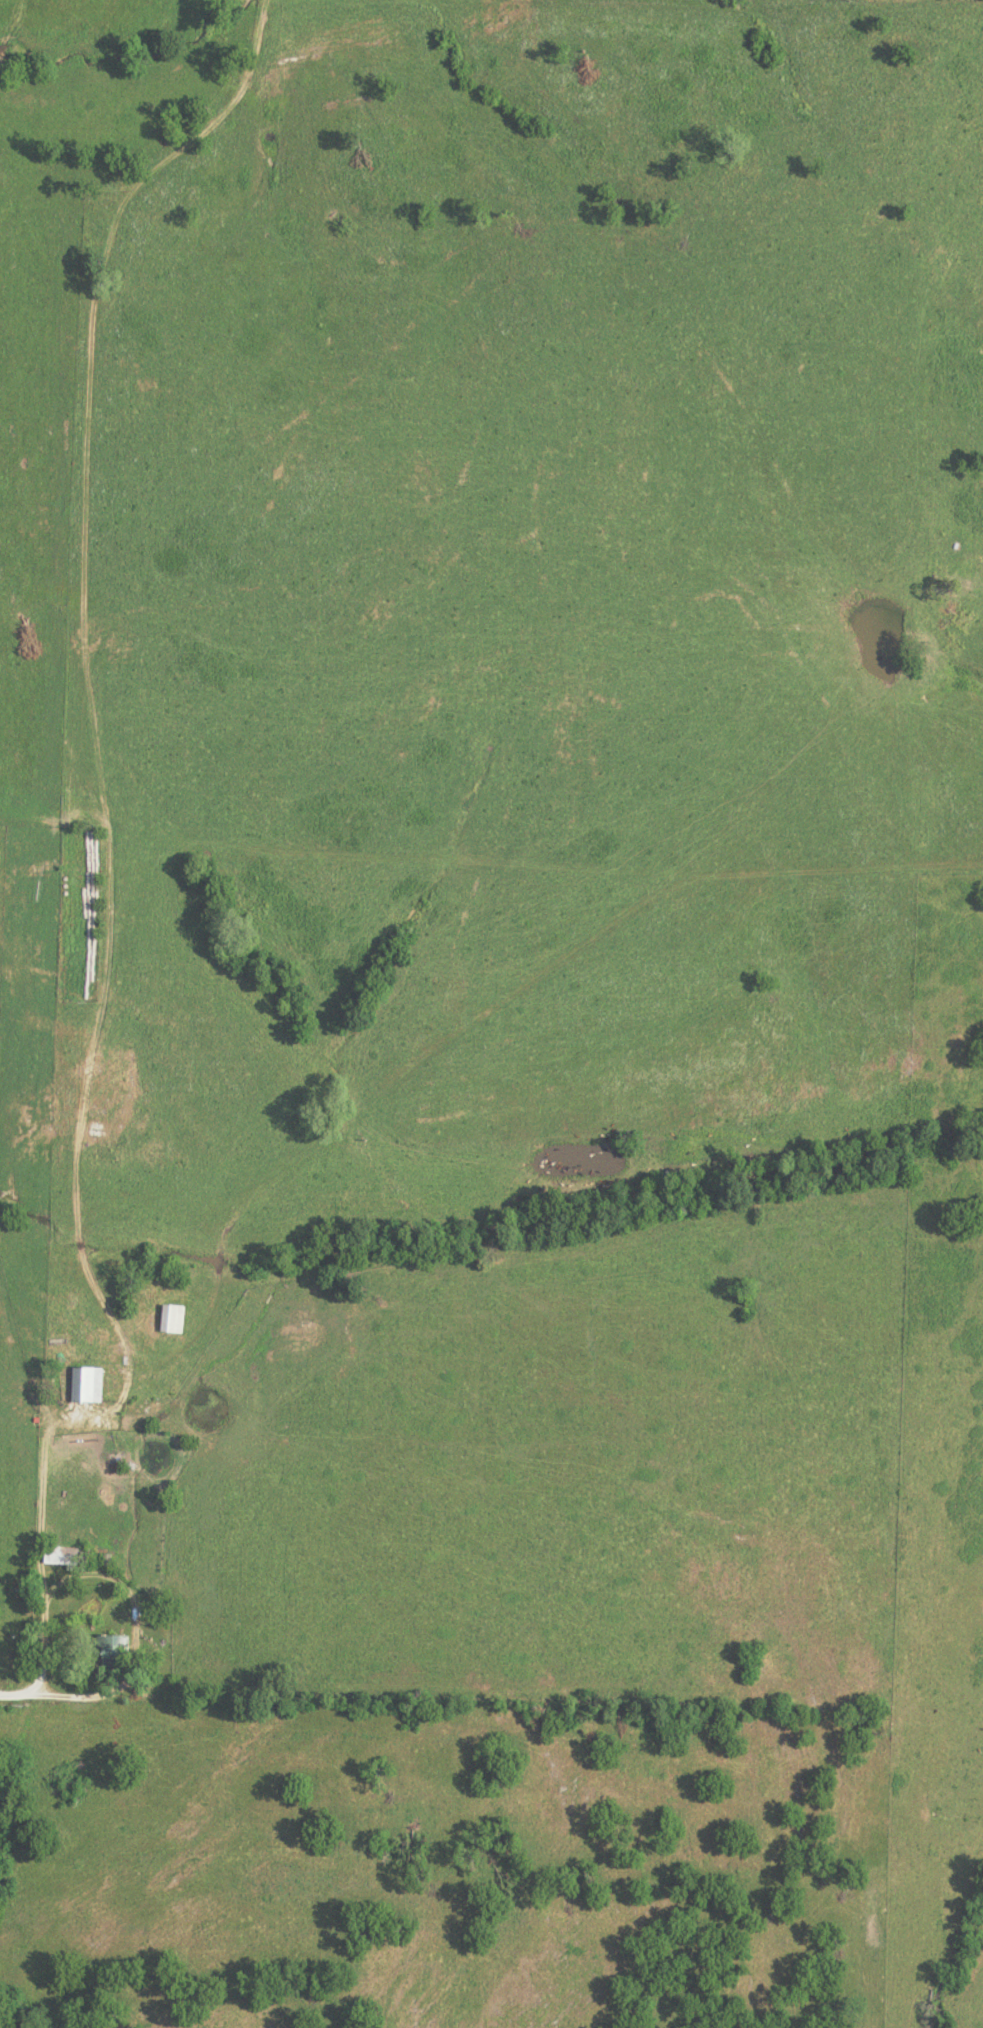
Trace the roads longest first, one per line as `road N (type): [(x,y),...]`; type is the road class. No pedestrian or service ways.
road 1 (residential): [(0,1692),(24,1692),(36,1678),(43,1433),(62,1417),(103,1417),(125,1389),(119,1337),(83,1267),(77,1228),(79,1115),(106,892),(84,638),(91,312),(124,200),(239,95),(266,7)]
road 2 (residential): [(125,1389),(203,1320),(239,1208),(381,1084),(646,900),(693,878),(725,874),(982,864)]

